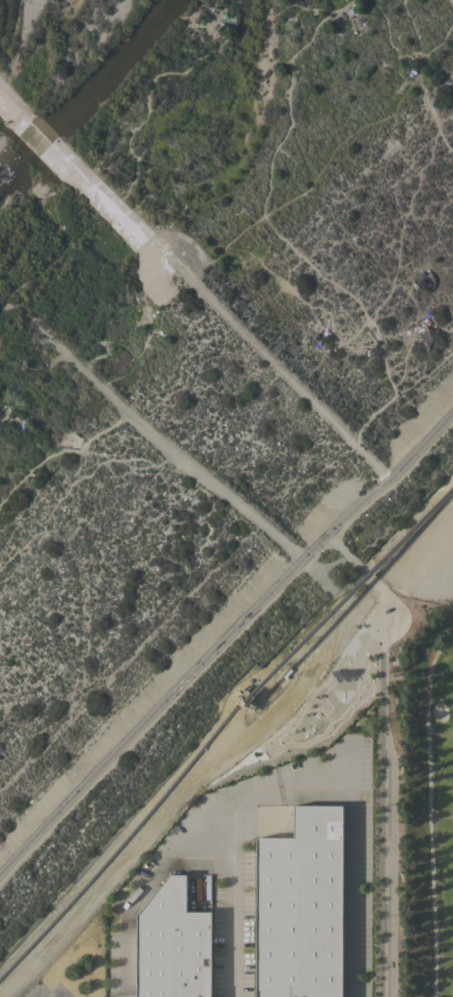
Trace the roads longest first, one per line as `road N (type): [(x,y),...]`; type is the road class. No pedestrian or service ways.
road 1 (residential): [(386,996),(385,750)]

